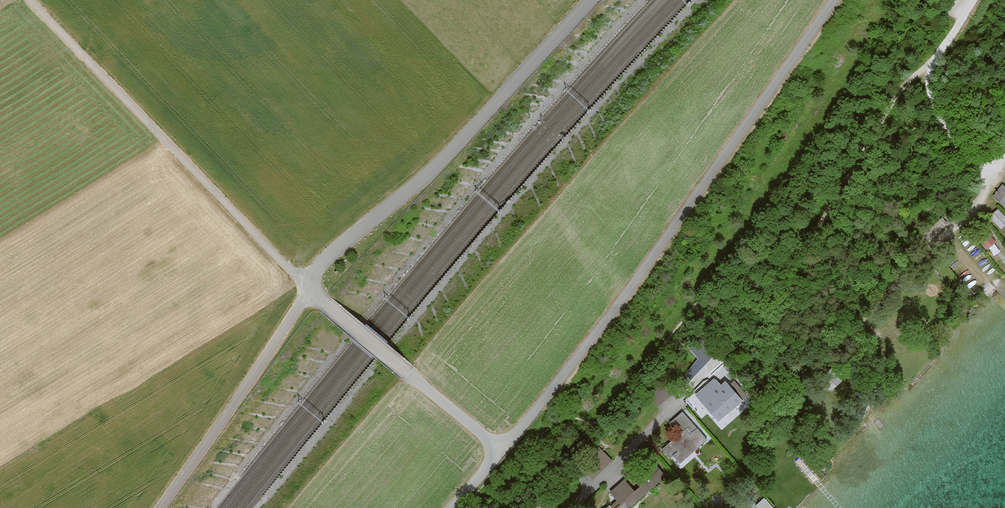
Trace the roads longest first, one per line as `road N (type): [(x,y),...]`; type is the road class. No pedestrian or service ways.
road 1 (unclassified): [(501,450),(617,306),(835,0)]
road 2 (unclassified): [(29,0),(314,287)]
road 3 (unclassified): [(314,287),(329,256),(429,176),(592,0)]
road 4 (track): [(727,349),(831,207),(897,93),(931,62)]
road 5 (unclassified): [(166,507),(314,287)]
road 6 (unclassified): [(501,450),(314,287)]
road 7 (residential): [(573,507),(727,349)]

